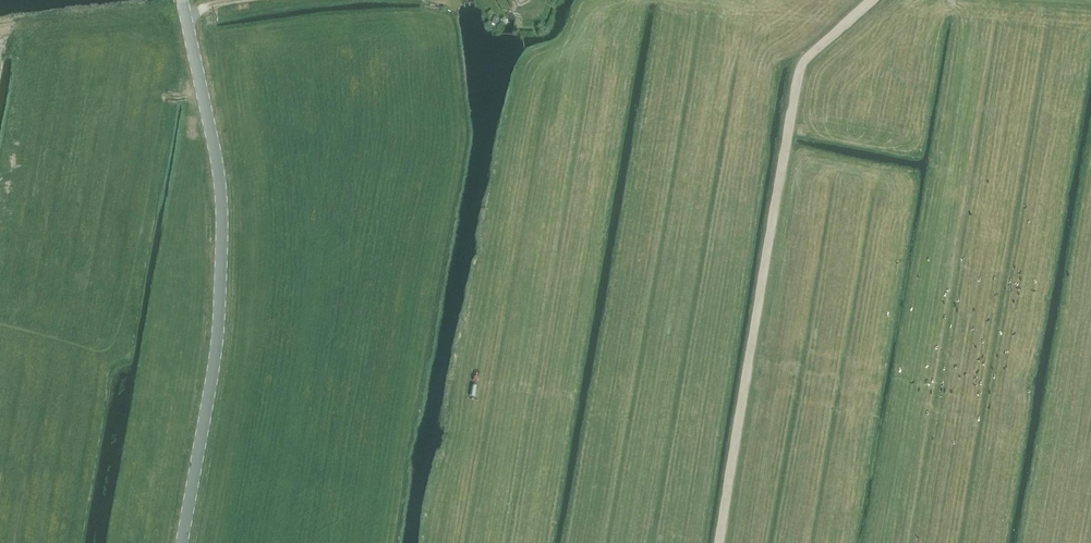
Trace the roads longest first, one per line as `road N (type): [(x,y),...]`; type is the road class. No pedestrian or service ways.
road 1 (track): [(718,542),(799,71),(874,0)]

